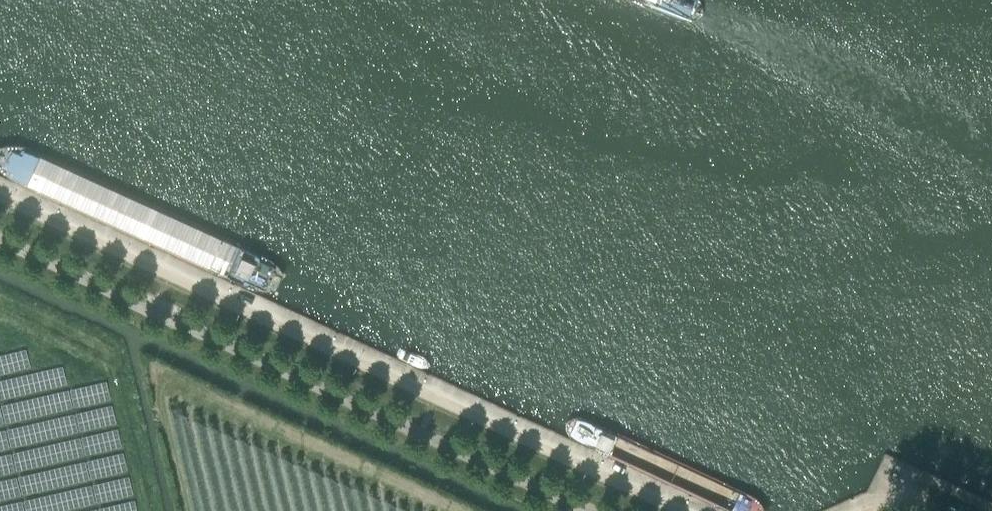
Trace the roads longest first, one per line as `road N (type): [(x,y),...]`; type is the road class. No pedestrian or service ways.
road 1 (unclassified): [(591,510),(0,239)]

